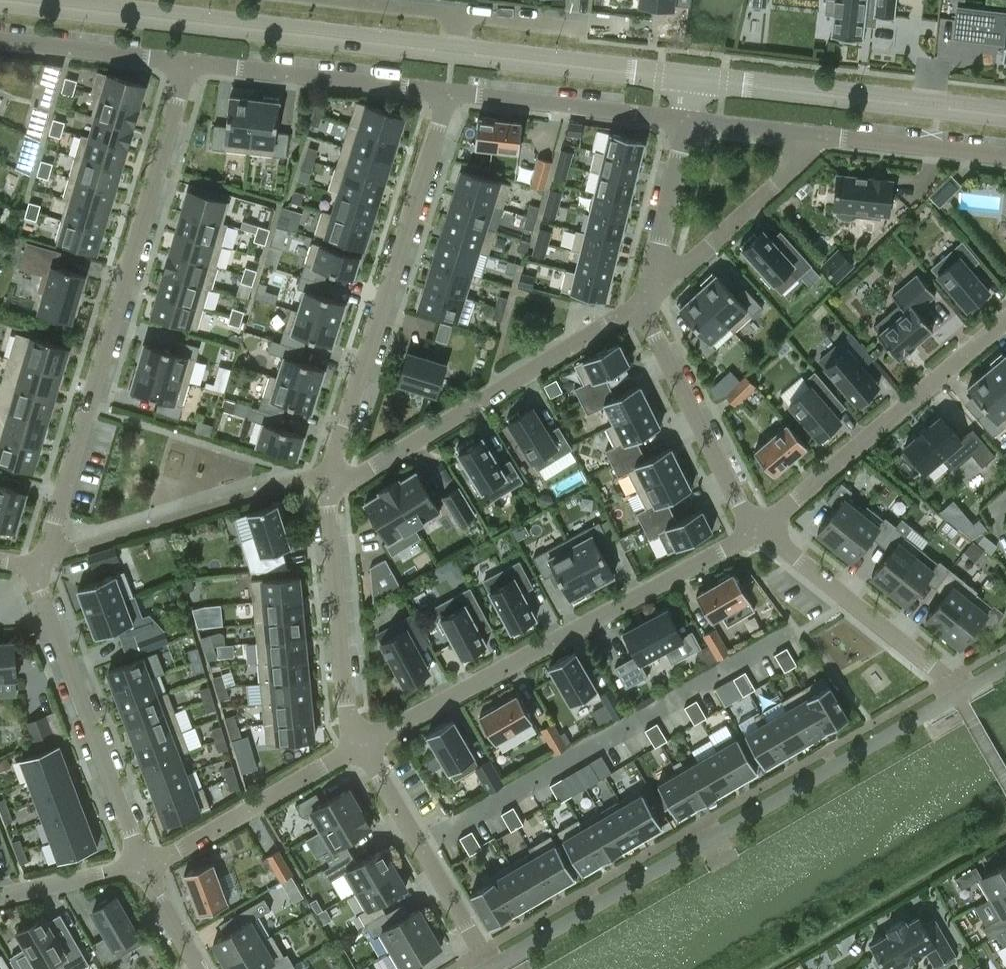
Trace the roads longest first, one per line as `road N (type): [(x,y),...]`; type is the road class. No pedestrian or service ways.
road 1 (residential): [(40,564),(188,63)]
road 2 (residential): [(758,530),(361,745)]
road 3 (tertiary): [(453,52),(17,0)]
road 4 (residential): [(796,632),(419,849)]
road 5 (residential): [(330,478),(448,92)]
road 6 (residential): [(642,305),(358,477),(330,478)]
road 7 (residential): [(1005,321),(758,530)]
road 8 (residential): [(141,866),(44,603),(40,564)]
road 9 (tertiary): [(1005,115),(691,78)]
road 10 (residential): [(330,478),(40,564)]
road 11 (residential): [(361,745),(351,727),(330,478)]
road 12 (residential): [(188,63),(448,92)]
road 13 (residential): [(758,530),(642,305)]
road 14 (residential): [(361,745),(141,866)]
road 15 (residential): [(815,133),(800,158),(642,305)]
road 16 (residential): [(448,92),(687,124)]
road 17 (tertiary): [(691,78),(453,52)]
road 18 (residential): [(935,666),(758,530)]
road 19 (residential): [(815,133),(1005,156)]
road 20 (residential): [(0,43),(188,63)]
road 21 (residential): [(642,305),(687,124)]
road 22 (residential): [(141,866),(0,897)]
road 23 (residential): [(687,124),(815,133)]
road 24 (residential): [(457,13),(584,28)]
road 25 (residential): [(337,0),(457,13)]

